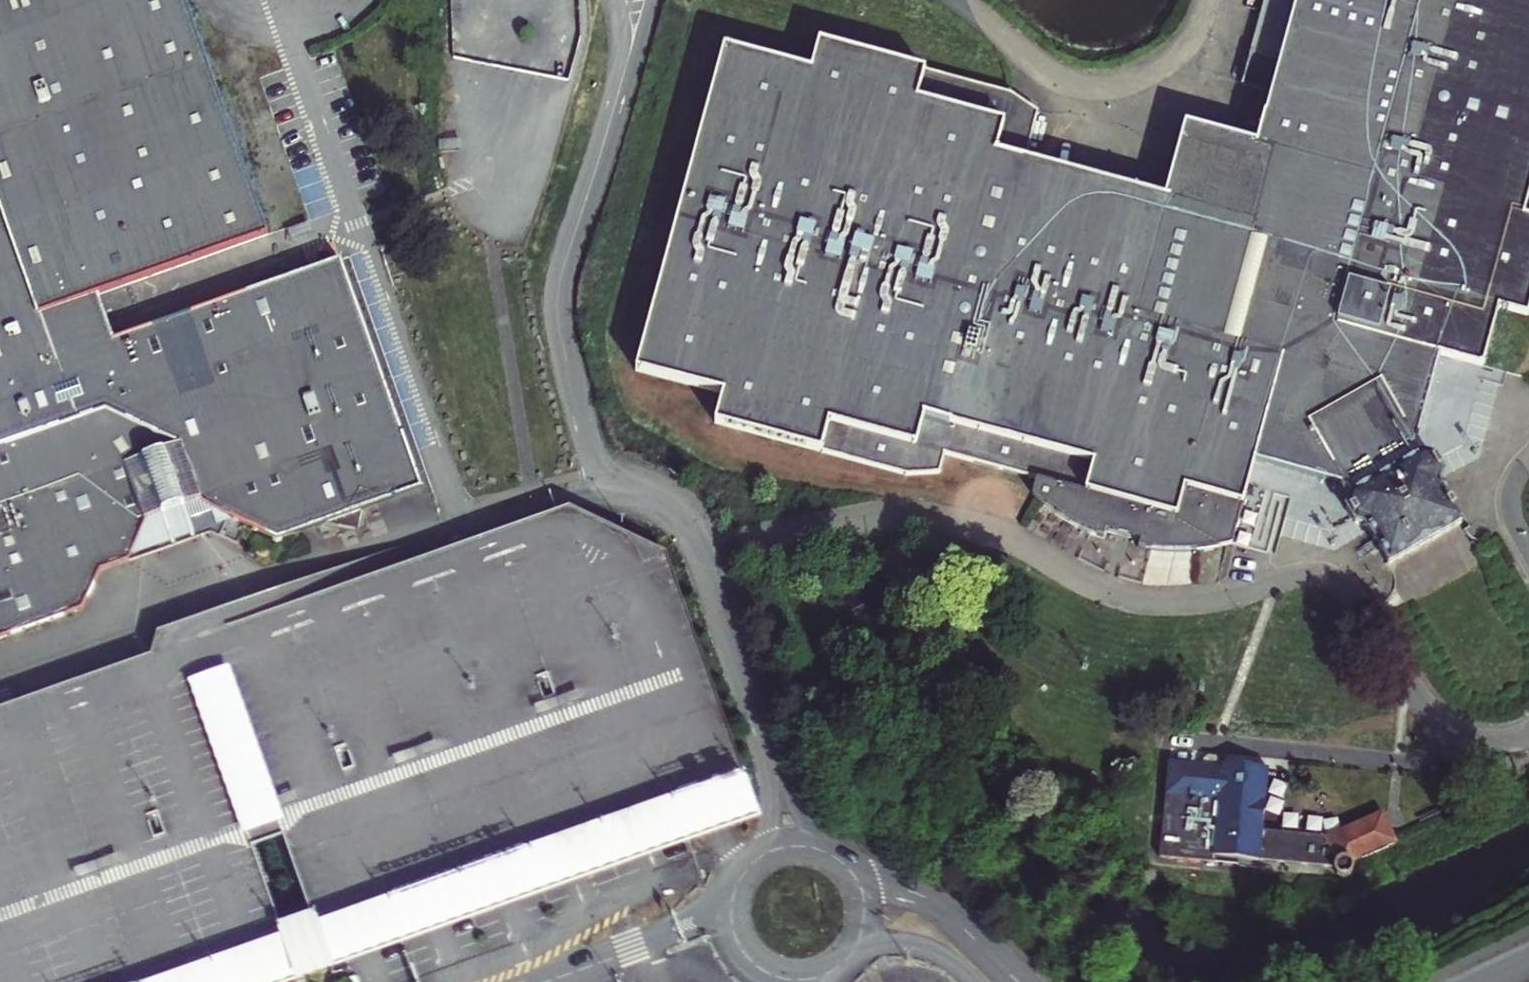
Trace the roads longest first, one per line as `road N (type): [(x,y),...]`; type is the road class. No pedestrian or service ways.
road 1 (unclassified): [(858,868),(832,846),(790,839),(756,853),(734,878),(731,937),(760,972),(789,981)]
road 2 (unclassified): [(1008,973),(936,905),(858,868)]
road 3 (unclassified): [(861,948),(915,947),(970,981)]

